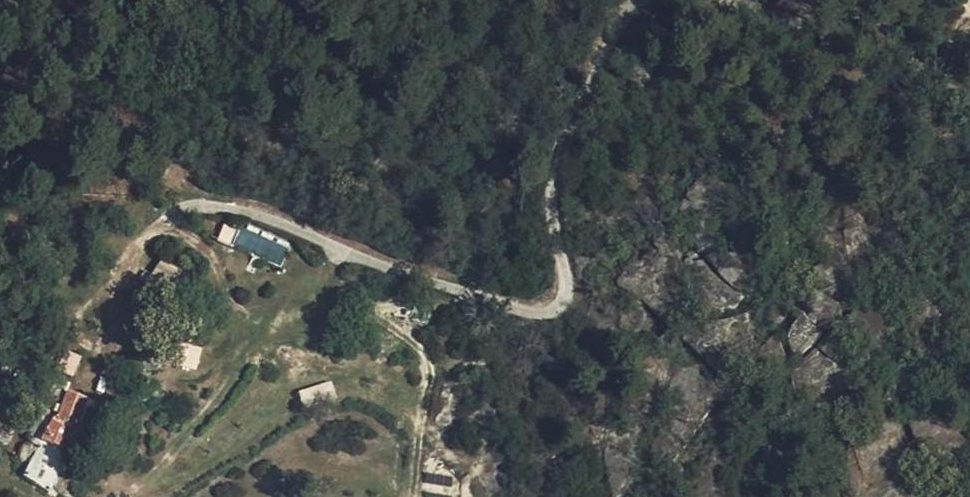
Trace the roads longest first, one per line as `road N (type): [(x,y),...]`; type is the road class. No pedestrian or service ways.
road 1 (track): [(145,238),(178,208),(245,210),(392,269),(524,311),(547,310),(562,301),(569,280),(551,170),(615,31),(643,0)]
road 2 (track): [(751,0),(823,2),(872,15),(969,87)]

